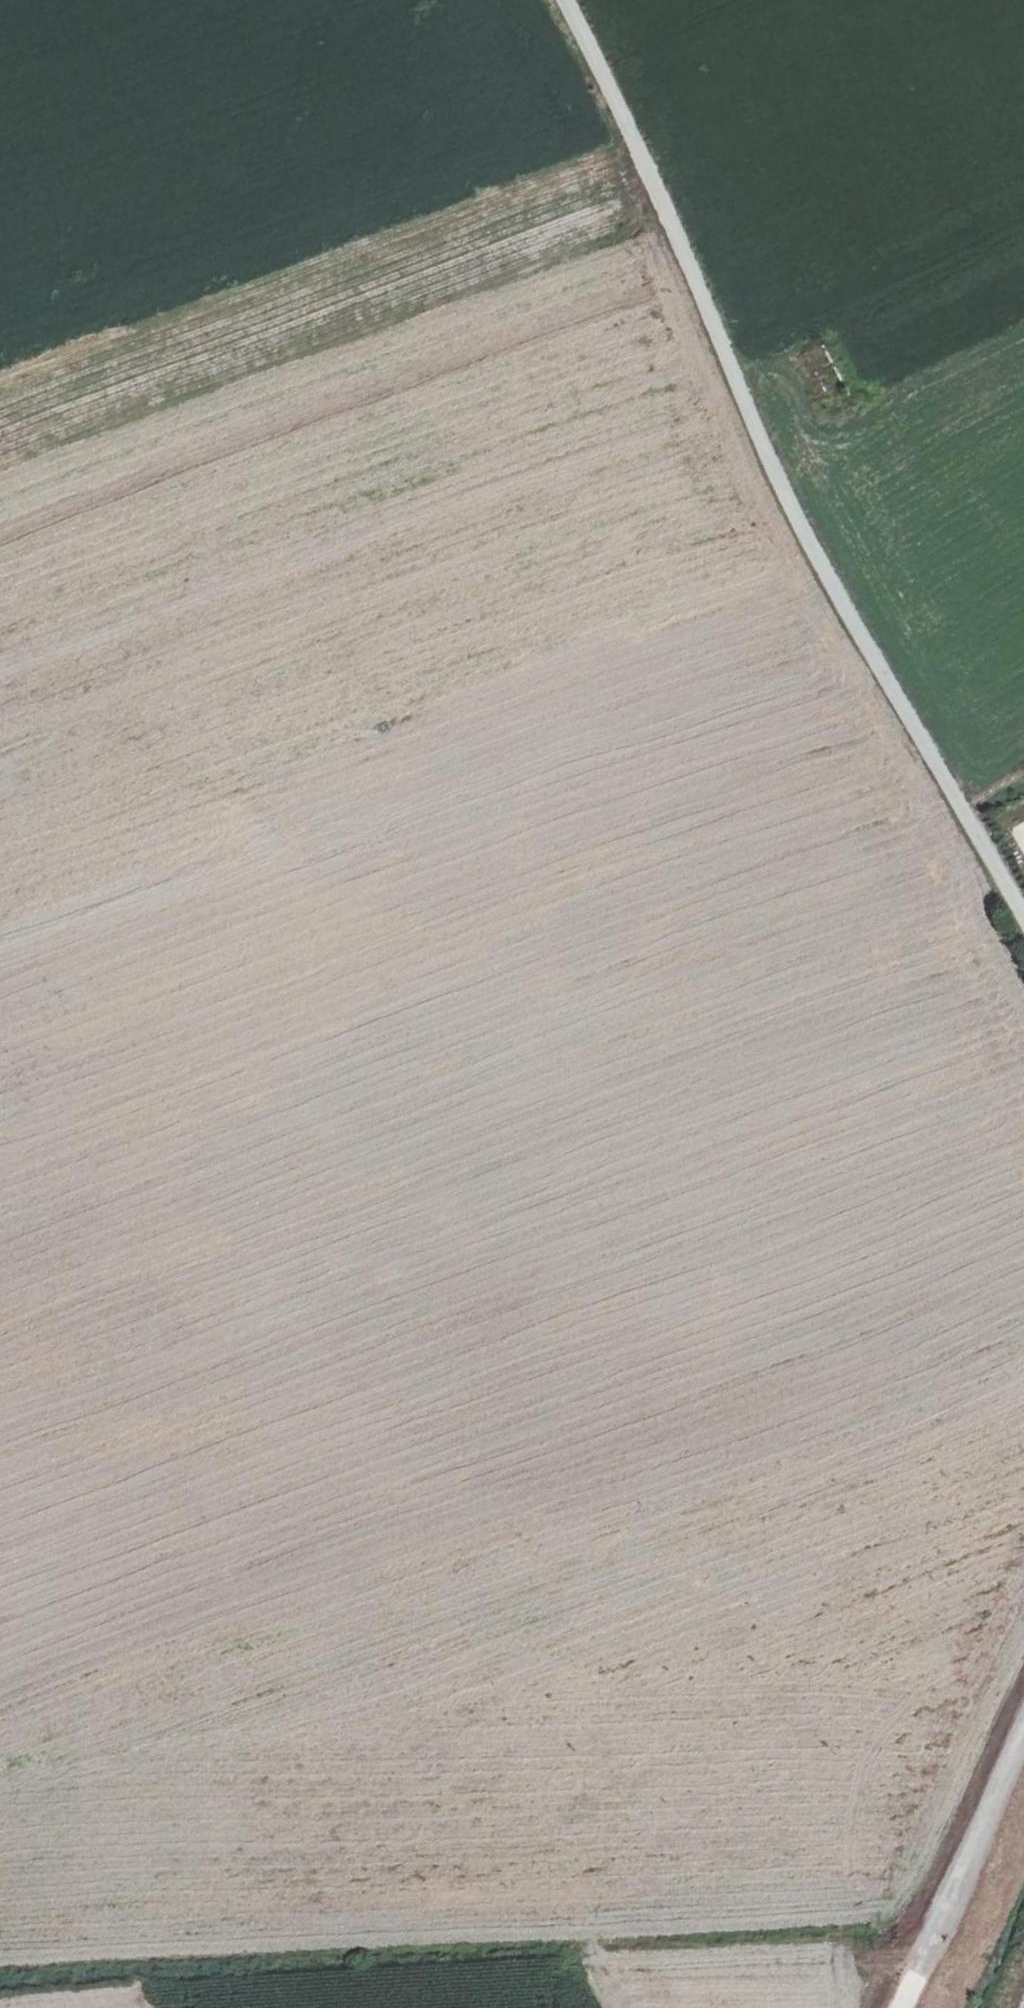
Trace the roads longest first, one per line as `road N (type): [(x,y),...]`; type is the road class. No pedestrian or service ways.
road 1 (track): [(1023,928),(816,550),(557,0)]
road 2 (track): [(1023,1733),(899,2007)]

